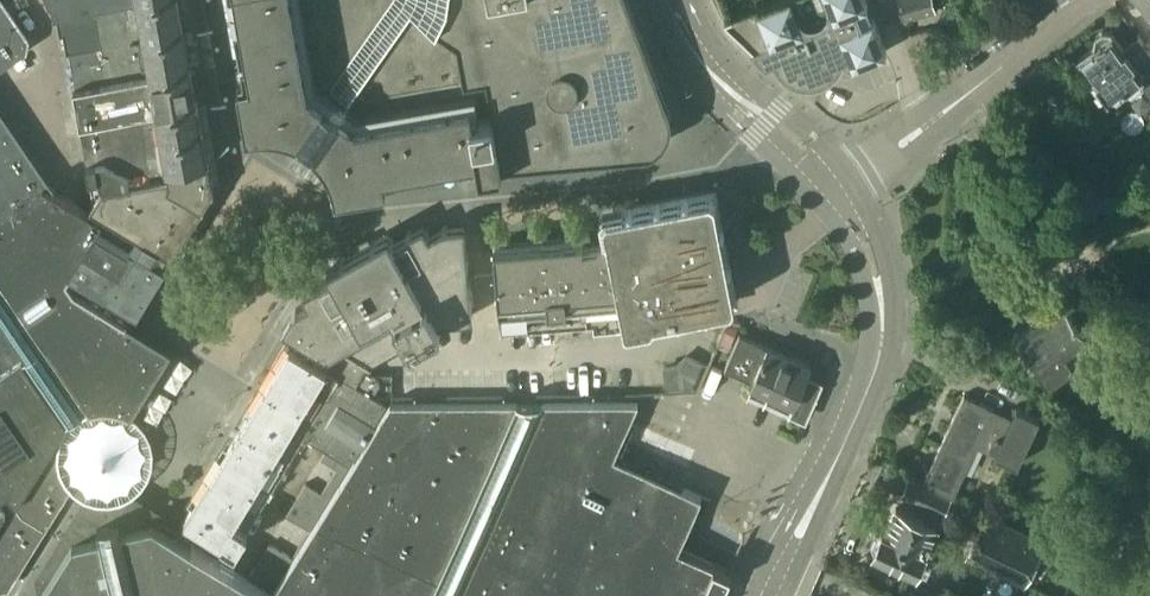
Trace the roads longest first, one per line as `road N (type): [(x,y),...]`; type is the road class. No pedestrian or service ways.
road 1 (tertiary): [(773,595),(875,374),(880,287),(865,229),(841,196)]
road 2 (tertiary): [(841,196),(714,66),(673,0)]
road 3 (unclassified): [(1081,0),(922,126)]
road 4 (residential): [(922,126),(883,0)]

